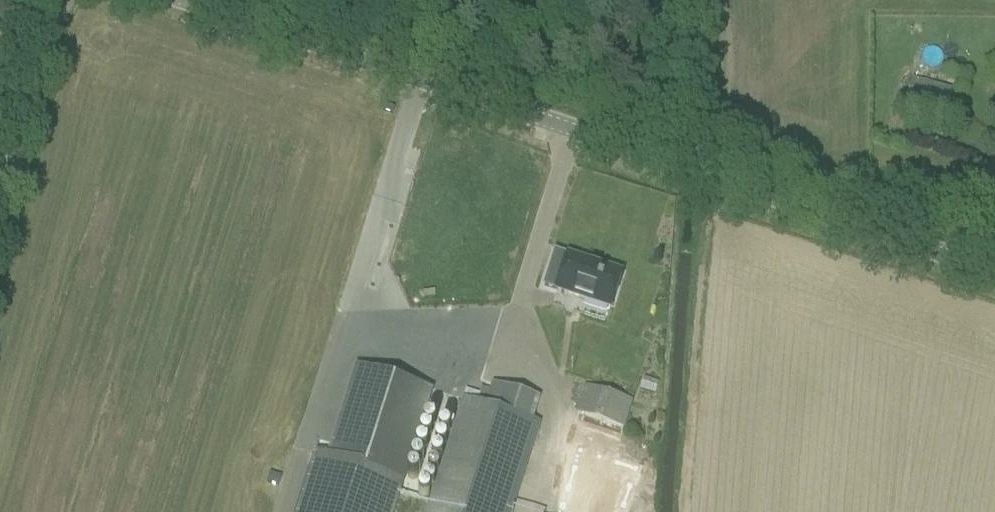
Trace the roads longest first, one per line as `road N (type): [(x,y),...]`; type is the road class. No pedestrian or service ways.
road 1 (unclassified): [(994,264),(208,0)]

